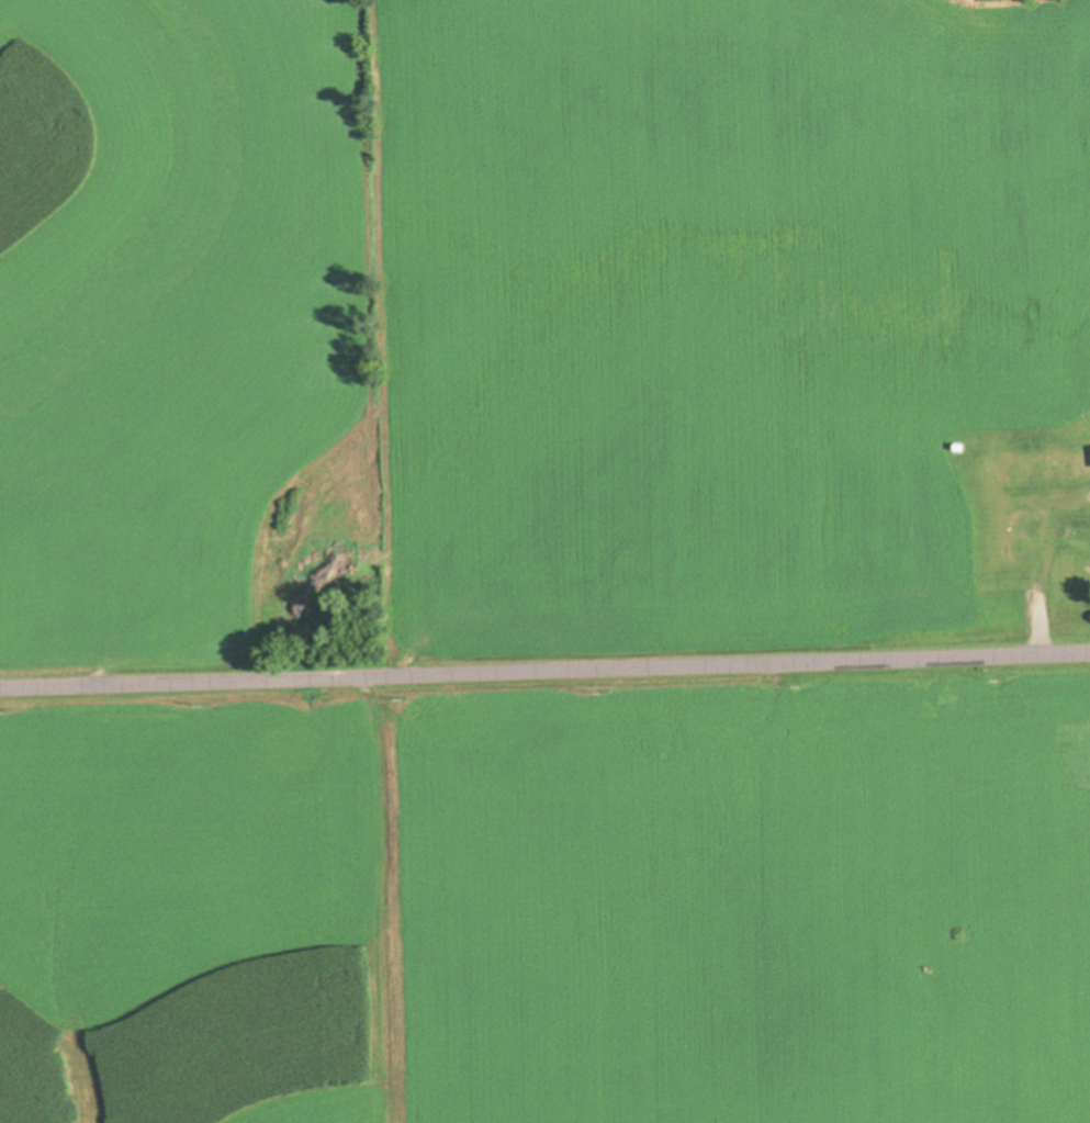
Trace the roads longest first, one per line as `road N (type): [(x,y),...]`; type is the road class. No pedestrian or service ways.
road 1 (residential): [(1089,654),(0,684)]

